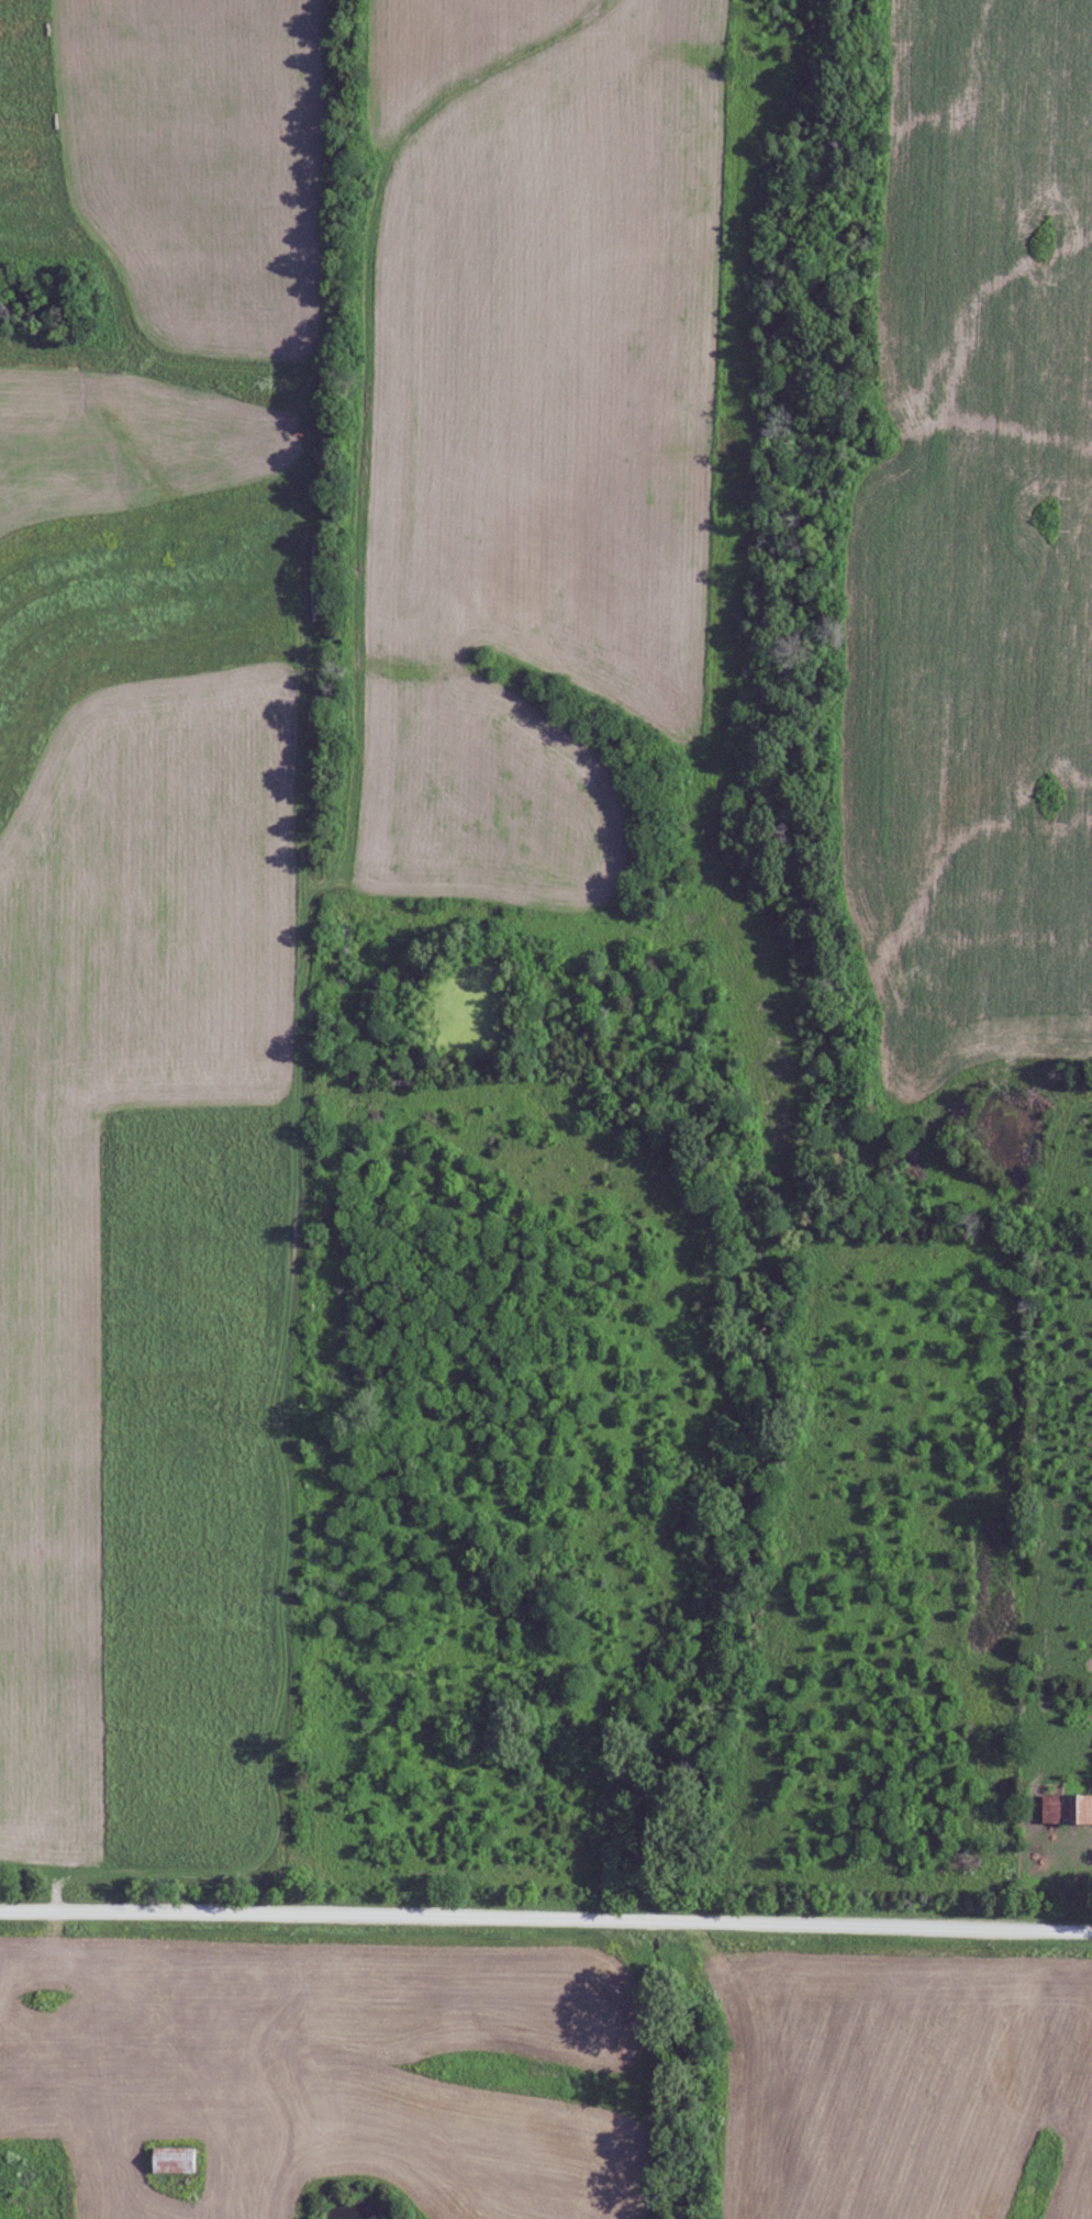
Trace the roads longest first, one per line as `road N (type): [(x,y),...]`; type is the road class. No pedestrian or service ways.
road 1 (residential): [(1091,1929),(0,1914)]

